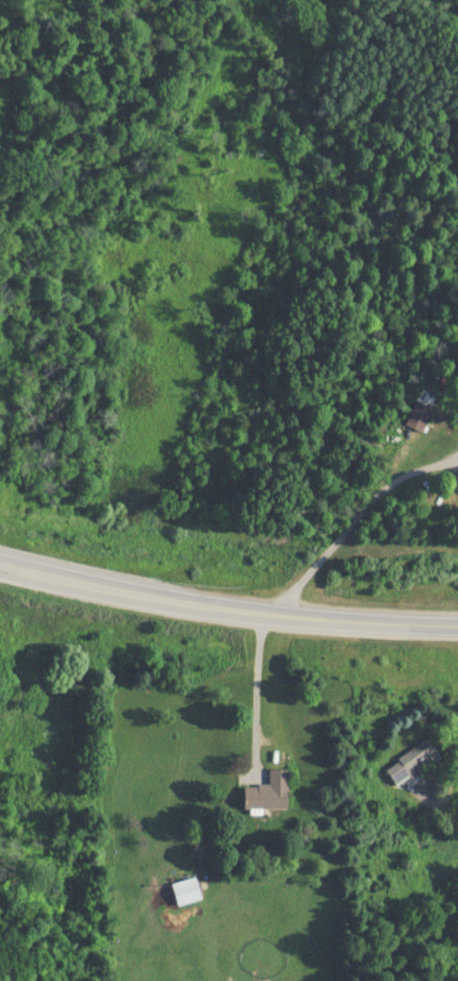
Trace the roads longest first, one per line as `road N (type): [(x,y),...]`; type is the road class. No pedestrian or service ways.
road 1 (tertiary): [(0,562),(181,604),(442,625)]

